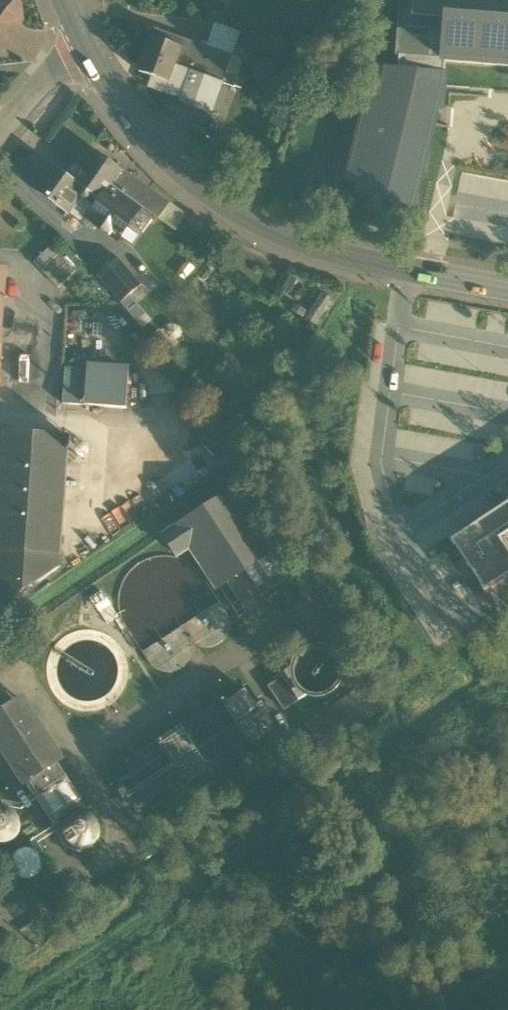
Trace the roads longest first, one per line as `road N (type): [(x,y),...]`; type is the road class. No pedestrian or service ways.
road 1 (tertiary): [(507,288),(320,251),(215,199),(172,167),(88,54)]
road 2 (residential): [(0,134),(38,87),(88,54)]

